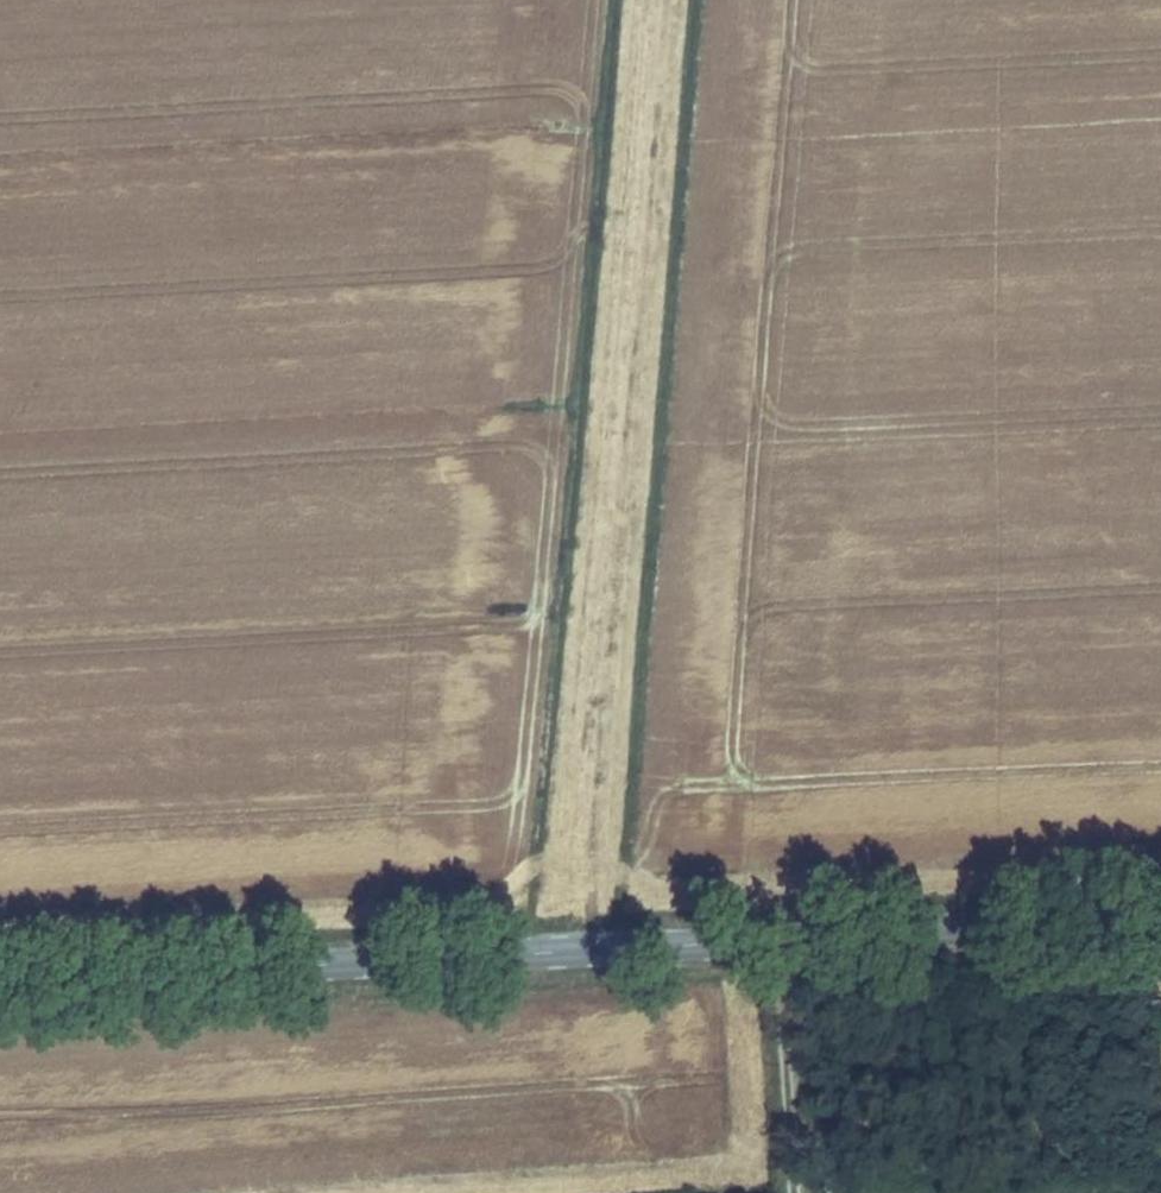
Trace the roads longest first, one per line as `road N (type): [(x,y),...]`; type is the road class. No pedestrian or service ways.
road 1 (tertiary): [(0,979),(1160,917)]

